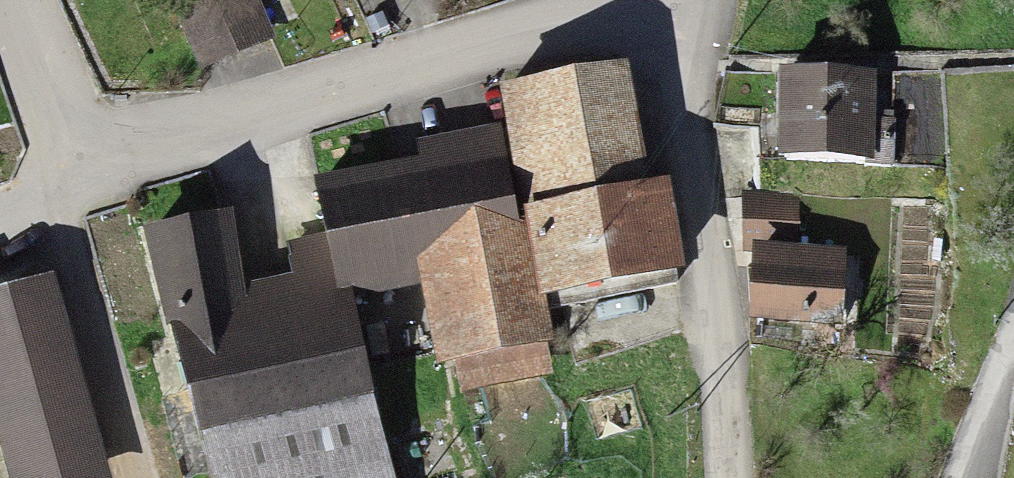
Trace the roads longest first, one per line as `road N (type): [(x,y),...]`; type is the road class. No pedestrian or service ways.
road 1 (residential): [(716,16),(340,105),(85,183)]
road 2 (residential): [(724,477),(701,176),(716,16)]
road 3 (residential): [(85,183),(26,0)]

